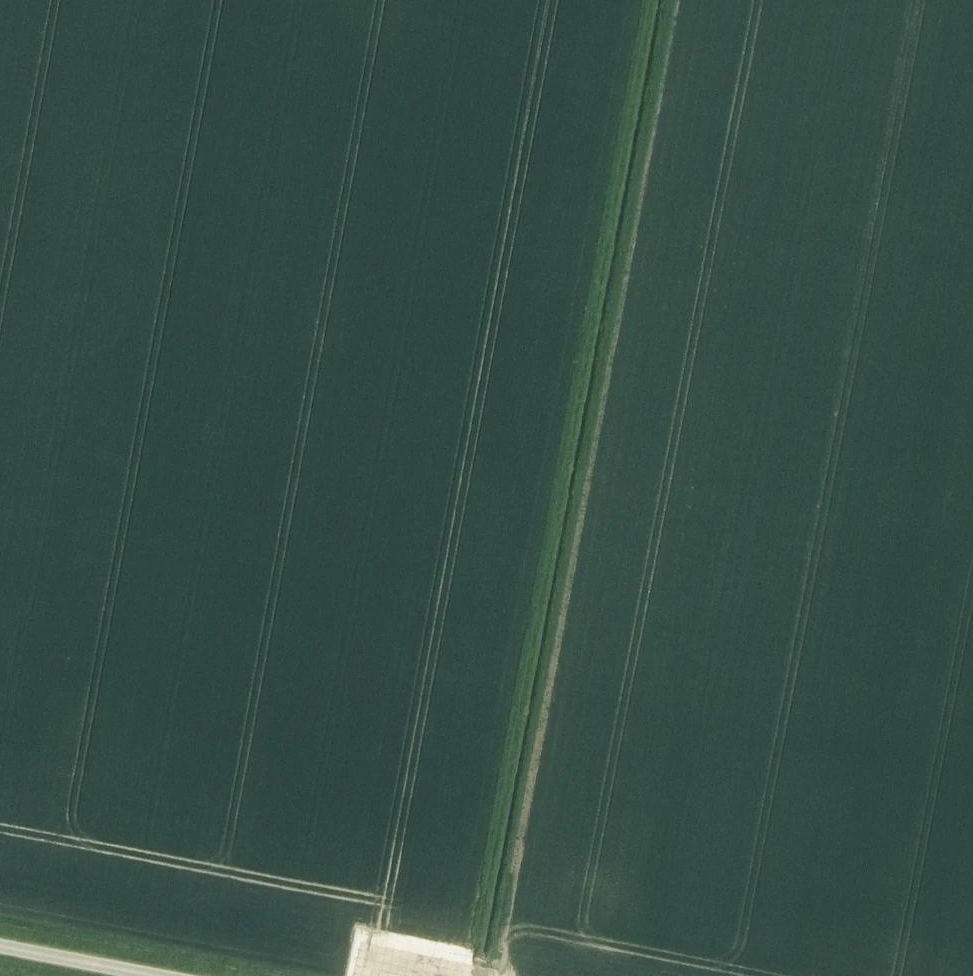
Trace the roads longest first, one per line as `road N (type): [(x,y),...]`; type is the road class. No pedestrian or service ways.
road 1 (unclassified): [(150,975),(0,947)]

